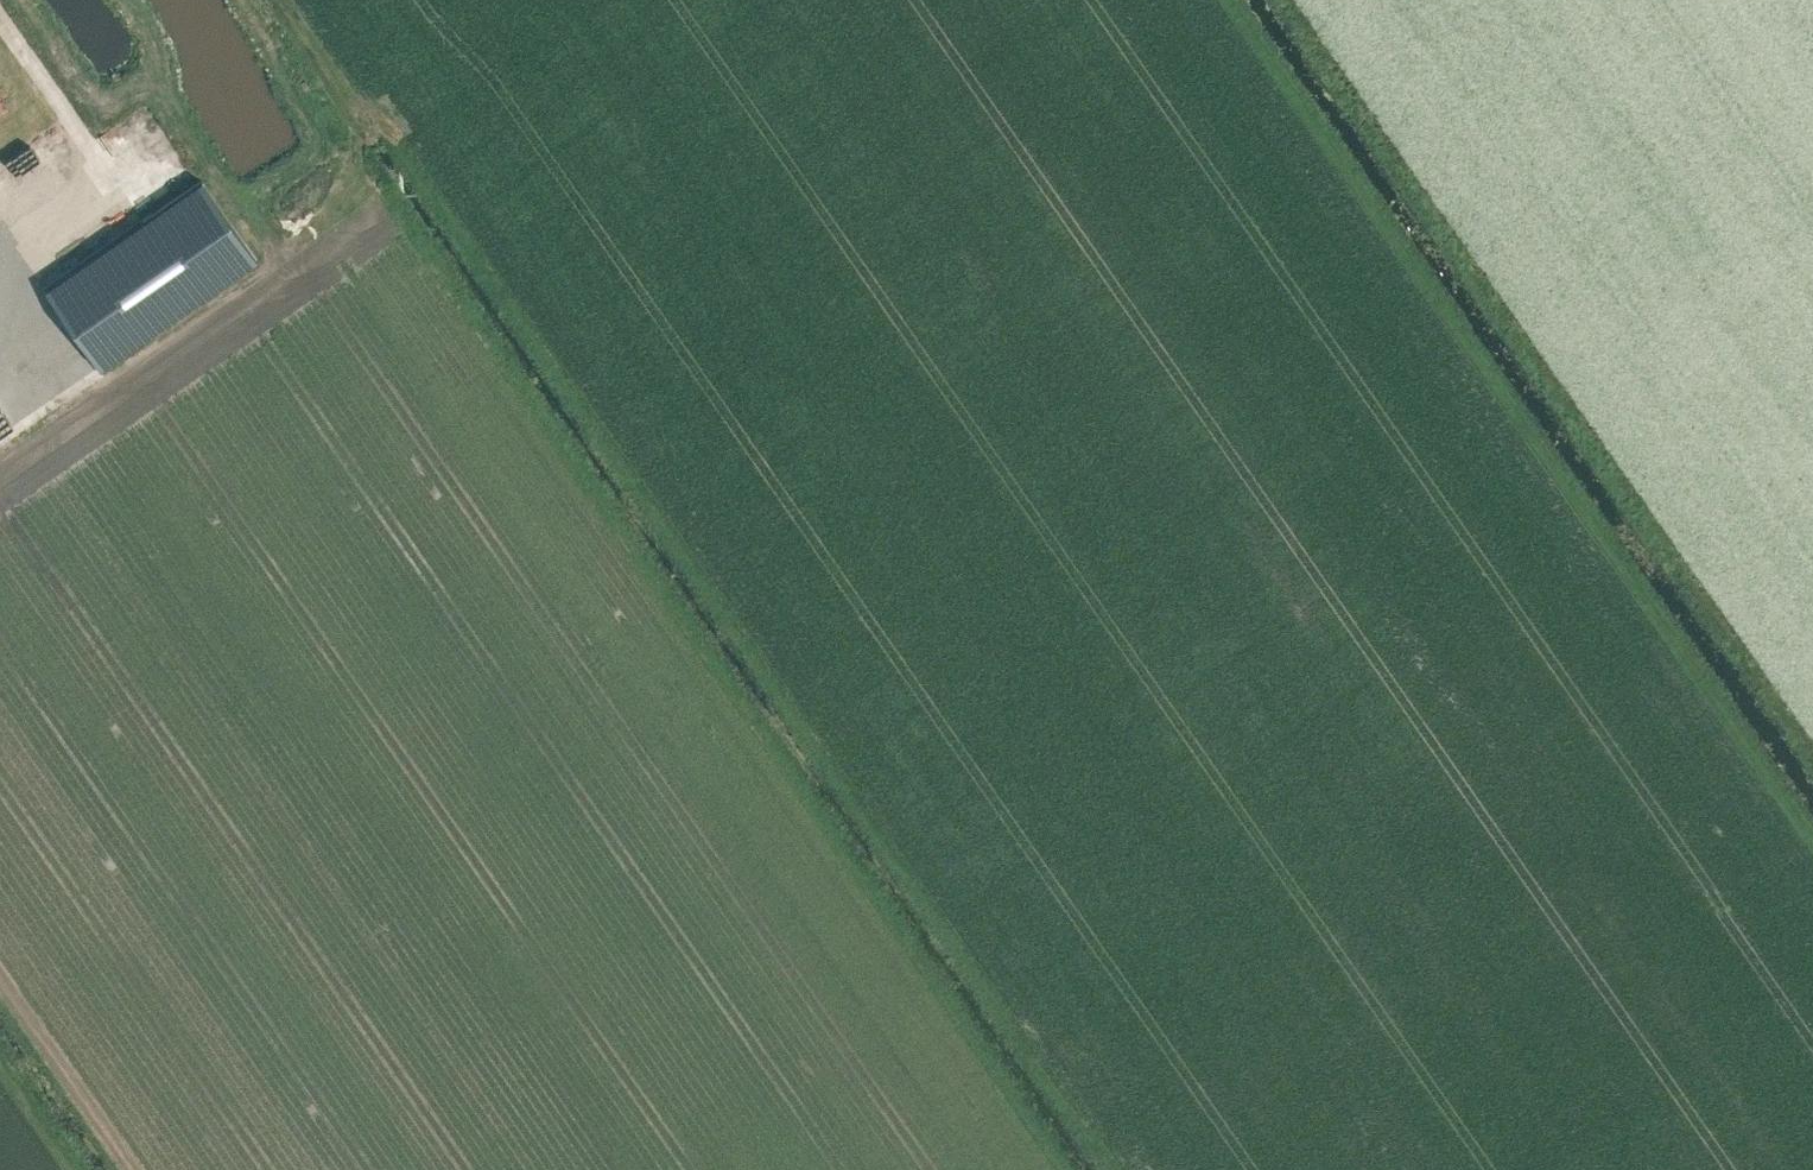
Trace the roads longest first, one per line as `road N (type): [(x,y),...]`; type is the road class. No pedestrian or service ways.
road 1 (track): [(0,976),(135,1169)]

